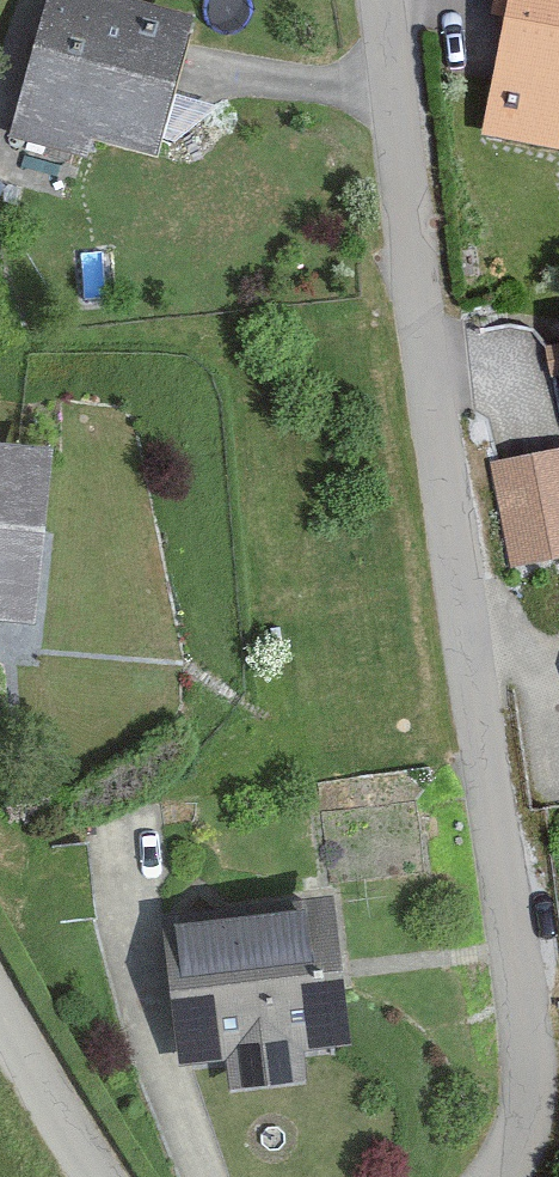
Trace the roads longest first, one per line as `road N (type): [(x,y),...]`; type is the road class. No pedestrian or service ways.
road 1 (residential): [(369,0),(533,1099),(509,1176)]
road 2 (residential): [(92,1176),(0,1025)]

